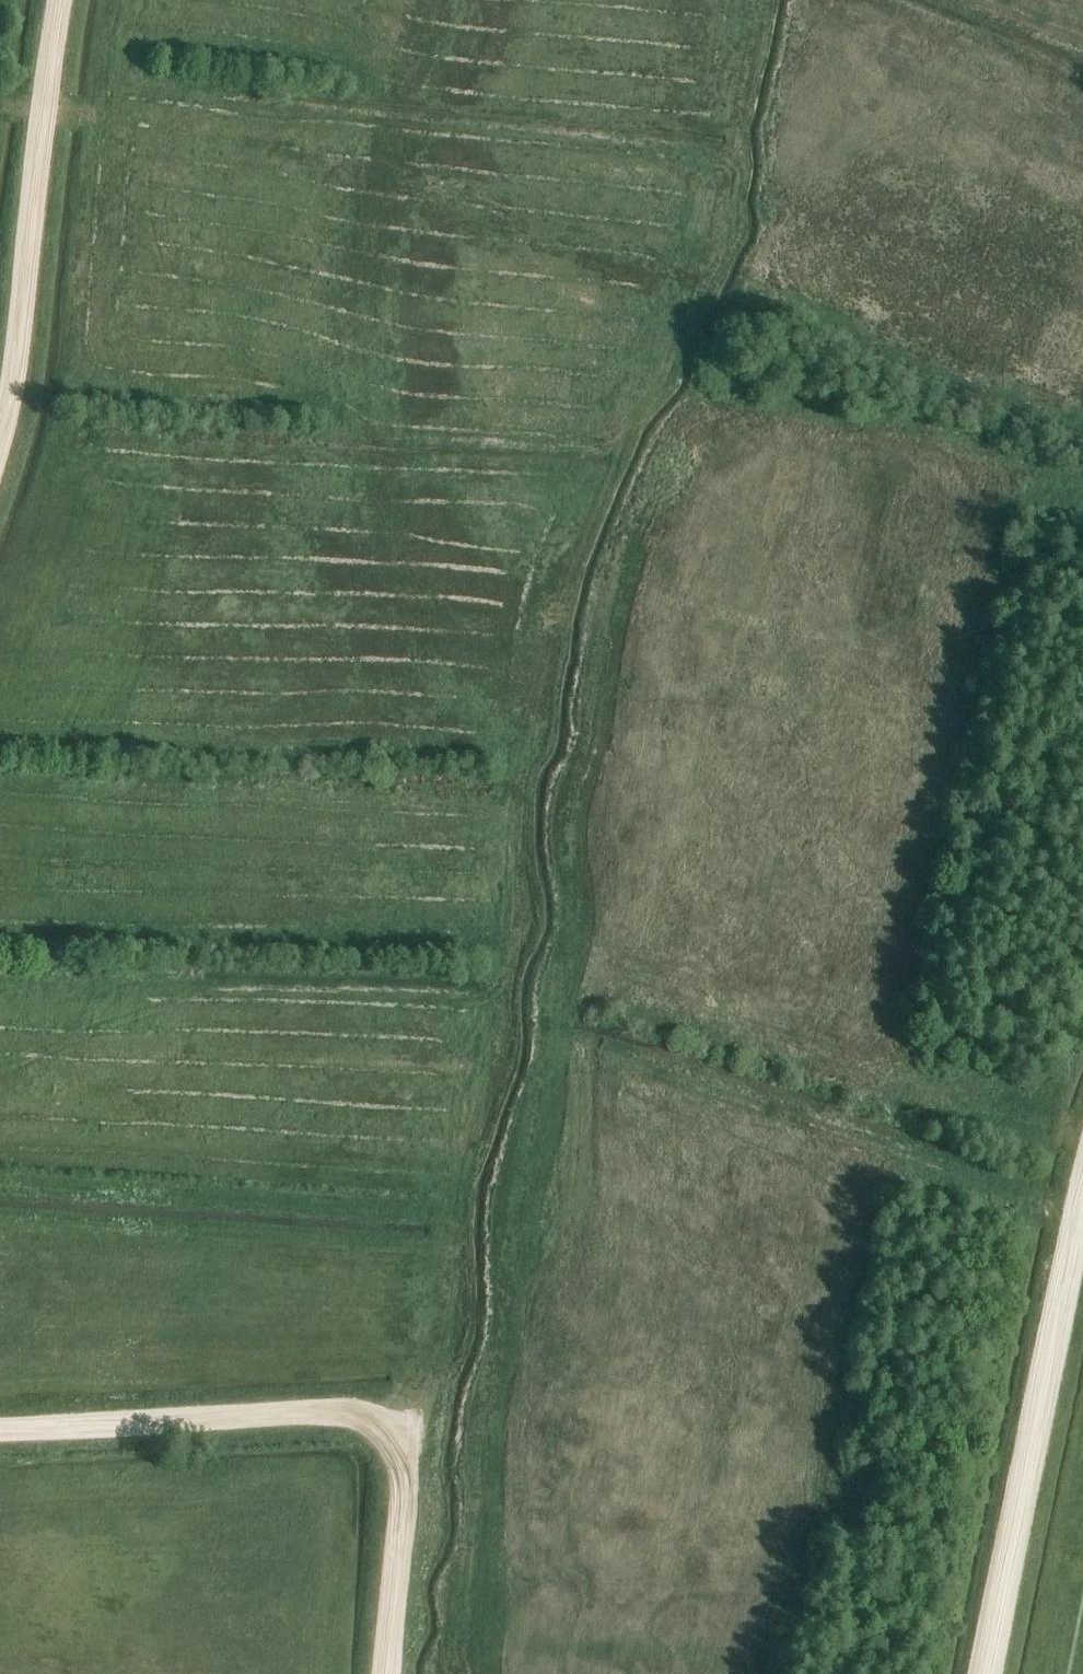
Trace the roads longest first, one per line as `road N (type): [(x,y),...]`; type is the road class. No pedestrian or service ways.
road 1 (track): [(0,1429),(332,1412),(381,1425),(393,1436),(403,1480),(387,1673)]
road 2 (track): [(0,427),(11,395),(57,0)]

